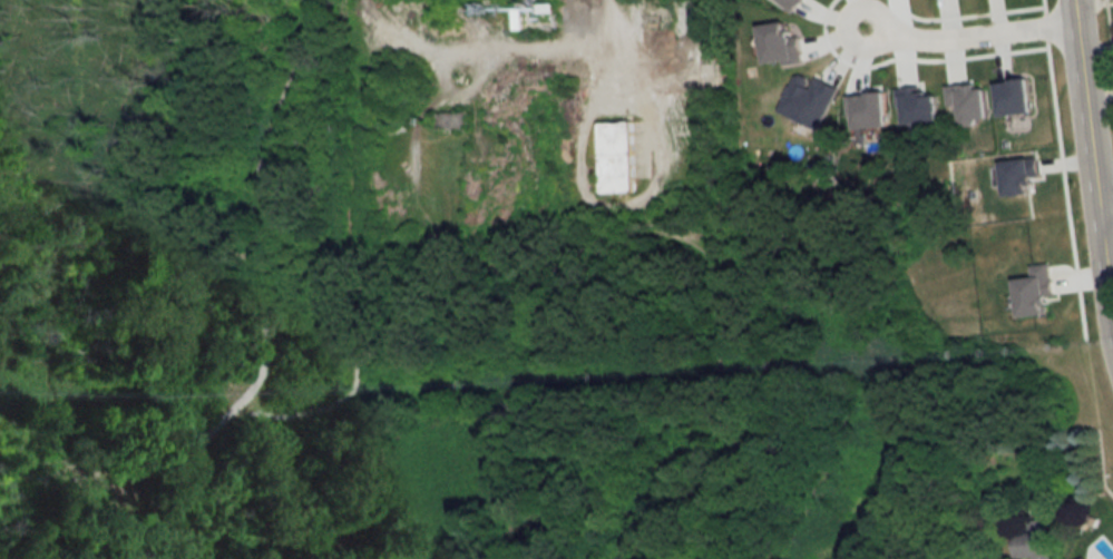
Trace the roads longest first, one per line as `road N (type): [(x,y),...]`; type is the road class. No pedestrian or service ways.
road 1 (track): [(166,558),(177,483),(271,360),(256,179),(282,95),(325,0)]
road 2 (track): [(241,408),(270,418),(332,403),(469,294),(641,249),(655,231)]
road 3 (tertiary): [(1112,326),(1074,0)]
road 4 (residential): [(1077,24),(941,40),(862,28)]

